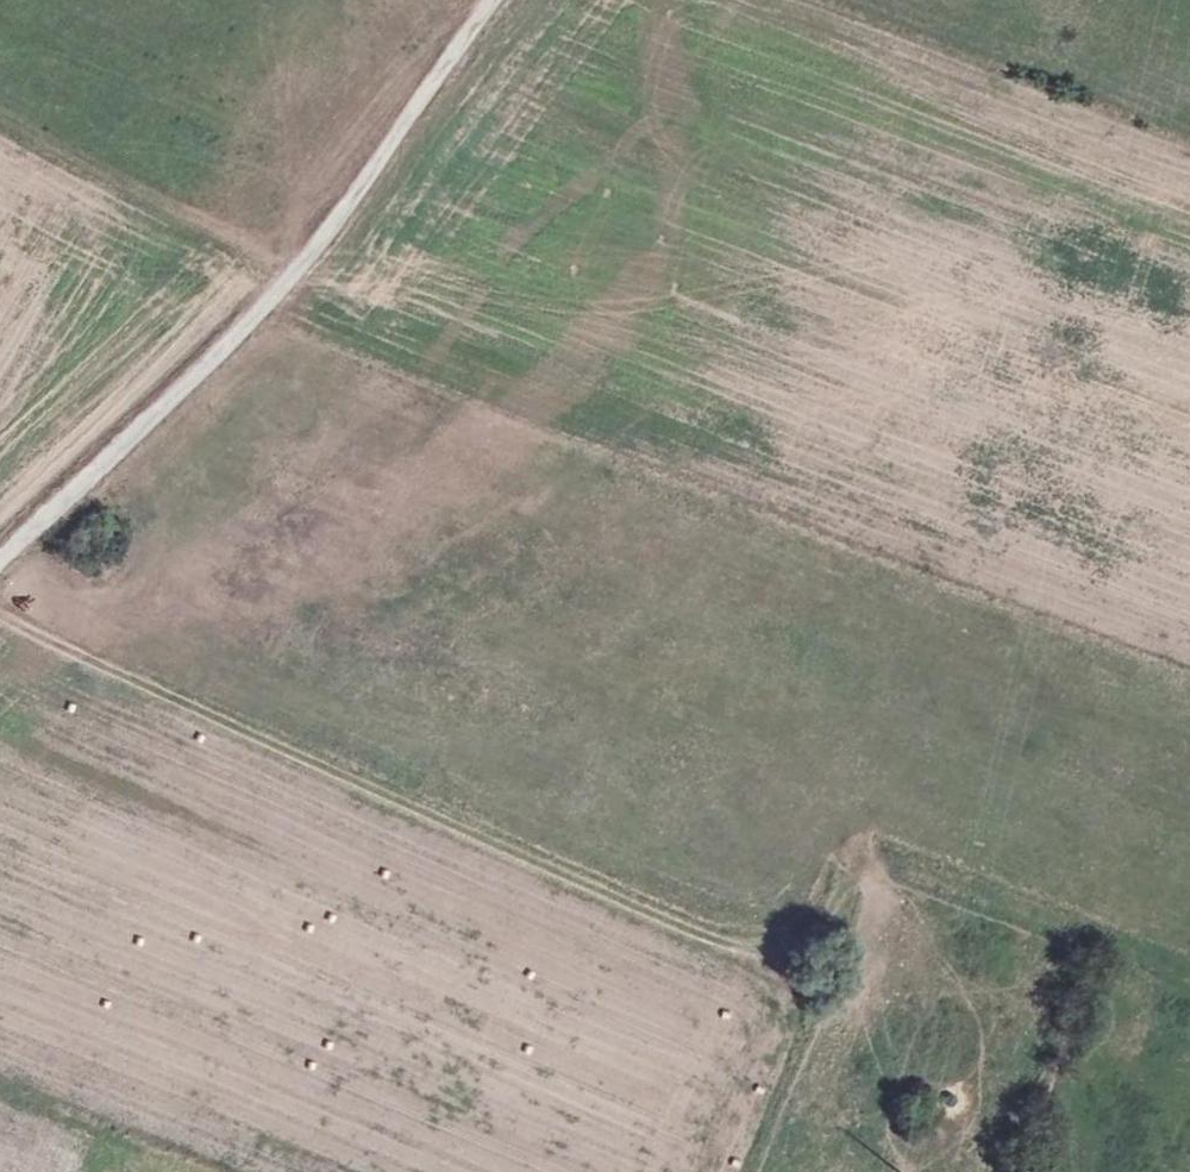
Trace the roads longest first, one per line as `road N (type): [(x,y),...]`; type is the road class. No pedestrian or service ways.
road 1 (track): [(500,0),(325,241),(0,555)]

